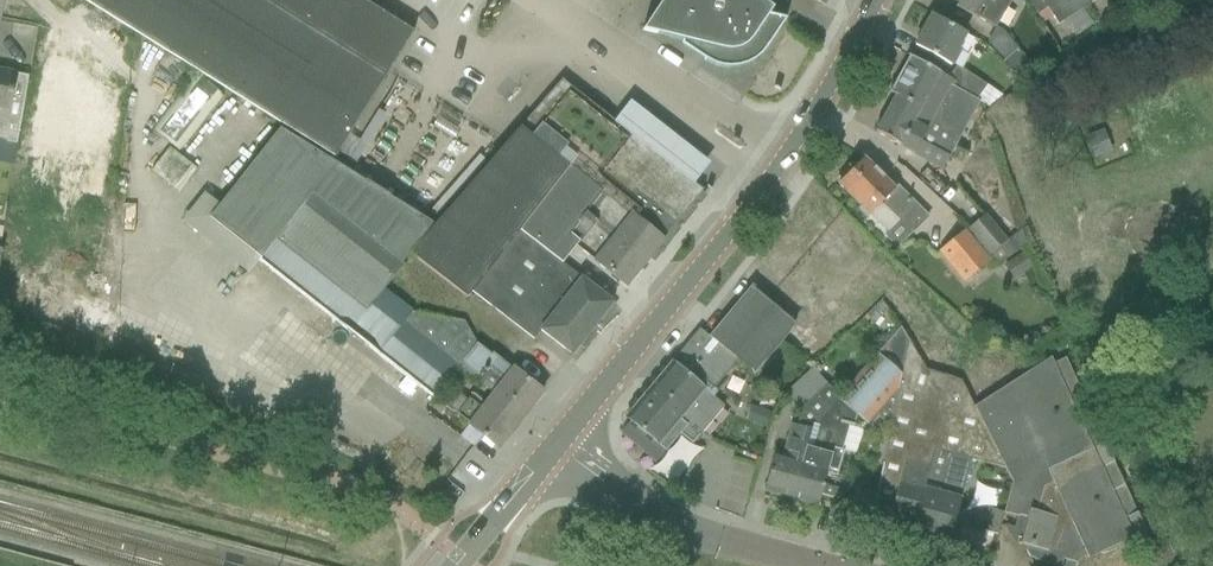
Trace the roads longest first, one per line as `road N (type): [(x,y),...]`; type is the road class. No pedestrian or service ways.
road 1 (residential): [(557,441),(670,310),(772,171),(878,0)]
road 2 (residential): [(816,565),(718,539),(637,504),(557,441)]
road 3 (residential): [(453,565),(557,441)]

